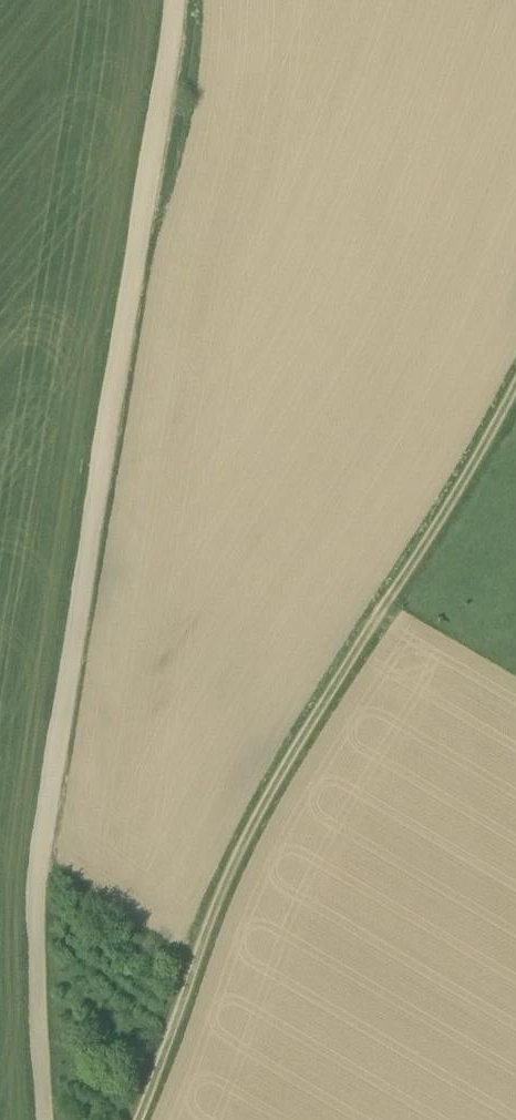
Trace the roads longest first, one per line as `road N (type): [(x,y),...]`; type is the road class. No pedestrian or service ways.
road 1 (track): [(171,0),(39,879),(35,1030),(44,1119)]
road 2 (track): [(515,381),(424,548),(320,706),(226,889),(136,1119)]

